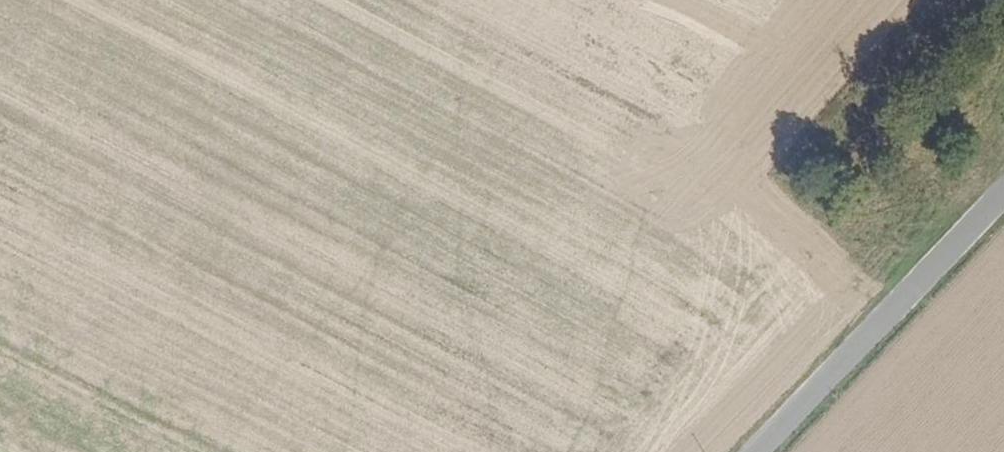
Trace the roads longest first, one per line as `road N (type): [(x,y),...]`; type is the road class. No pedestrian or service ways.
road 1 (tertiary): [(755,451),(1003,191)]

